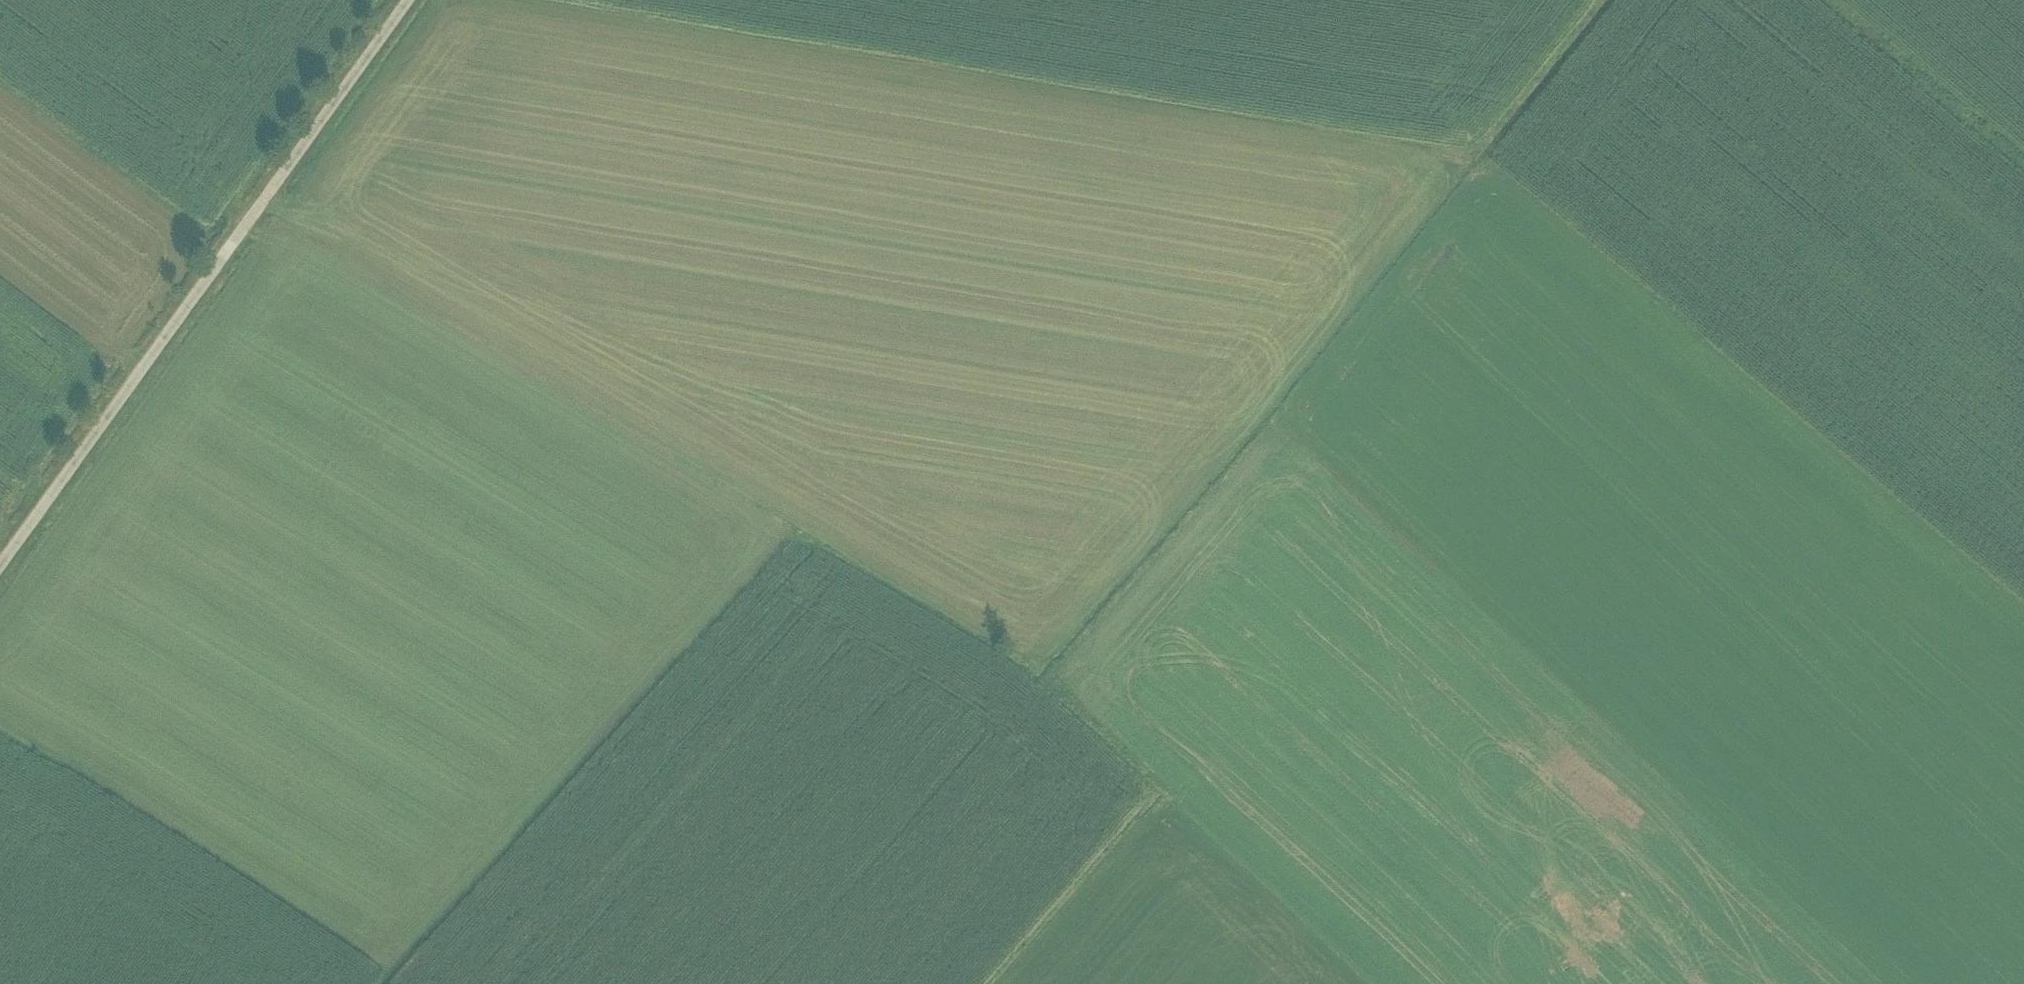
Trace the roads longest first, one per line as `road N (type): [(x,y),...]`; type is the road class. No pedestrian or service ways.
road 1 (unclassified): [(0,563),(403,0)]

